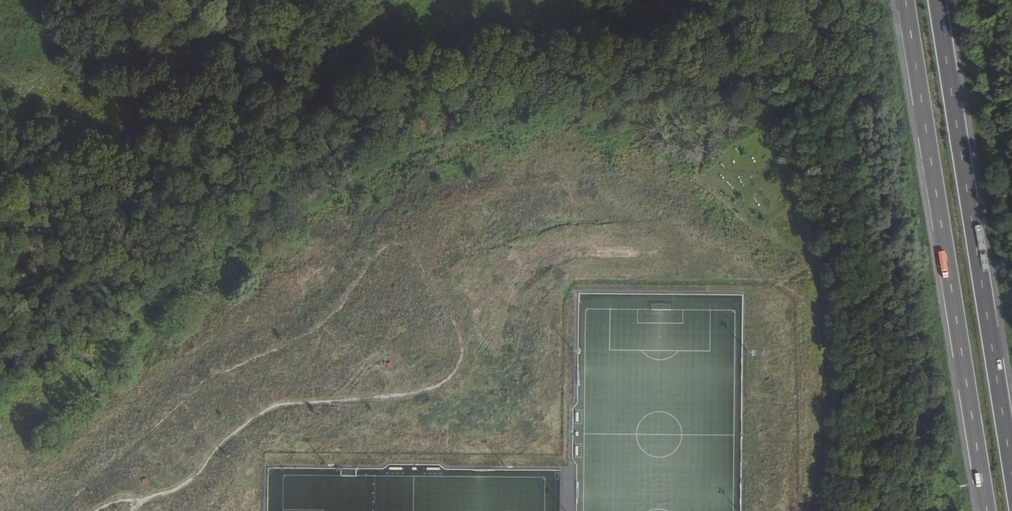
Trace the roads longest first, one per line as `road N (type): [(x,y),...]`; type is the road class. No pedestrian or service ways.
road 1 (trunk): [(907,0),(986,510)]
road 2 (trunk): [(1011,463),(936,0)]

